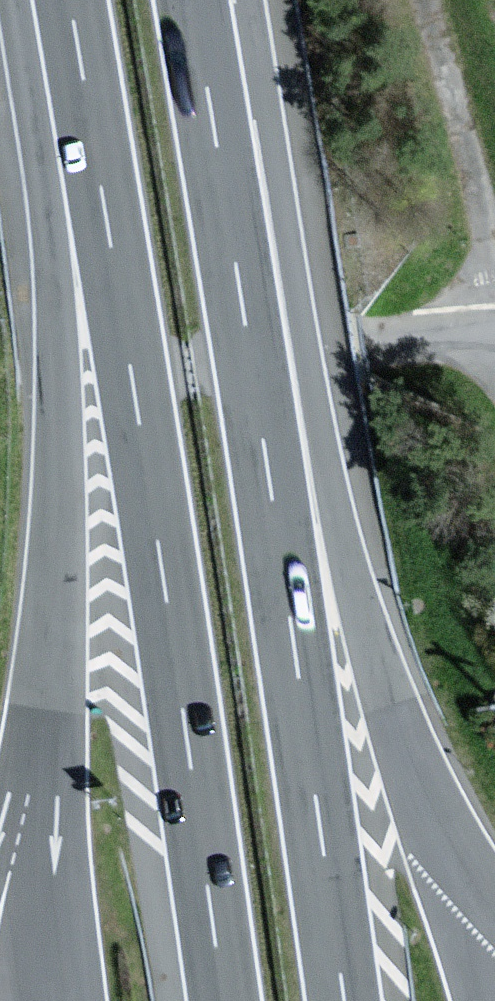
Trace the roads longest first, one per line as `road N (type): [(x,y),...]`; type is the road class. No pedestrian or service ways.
road 1 (motorway): [(54,0),(226,1000)]
road 2 (motorway): [(346,1000),(191,0)]
road 3 (unclassified): [(494,330),(0,393)]

